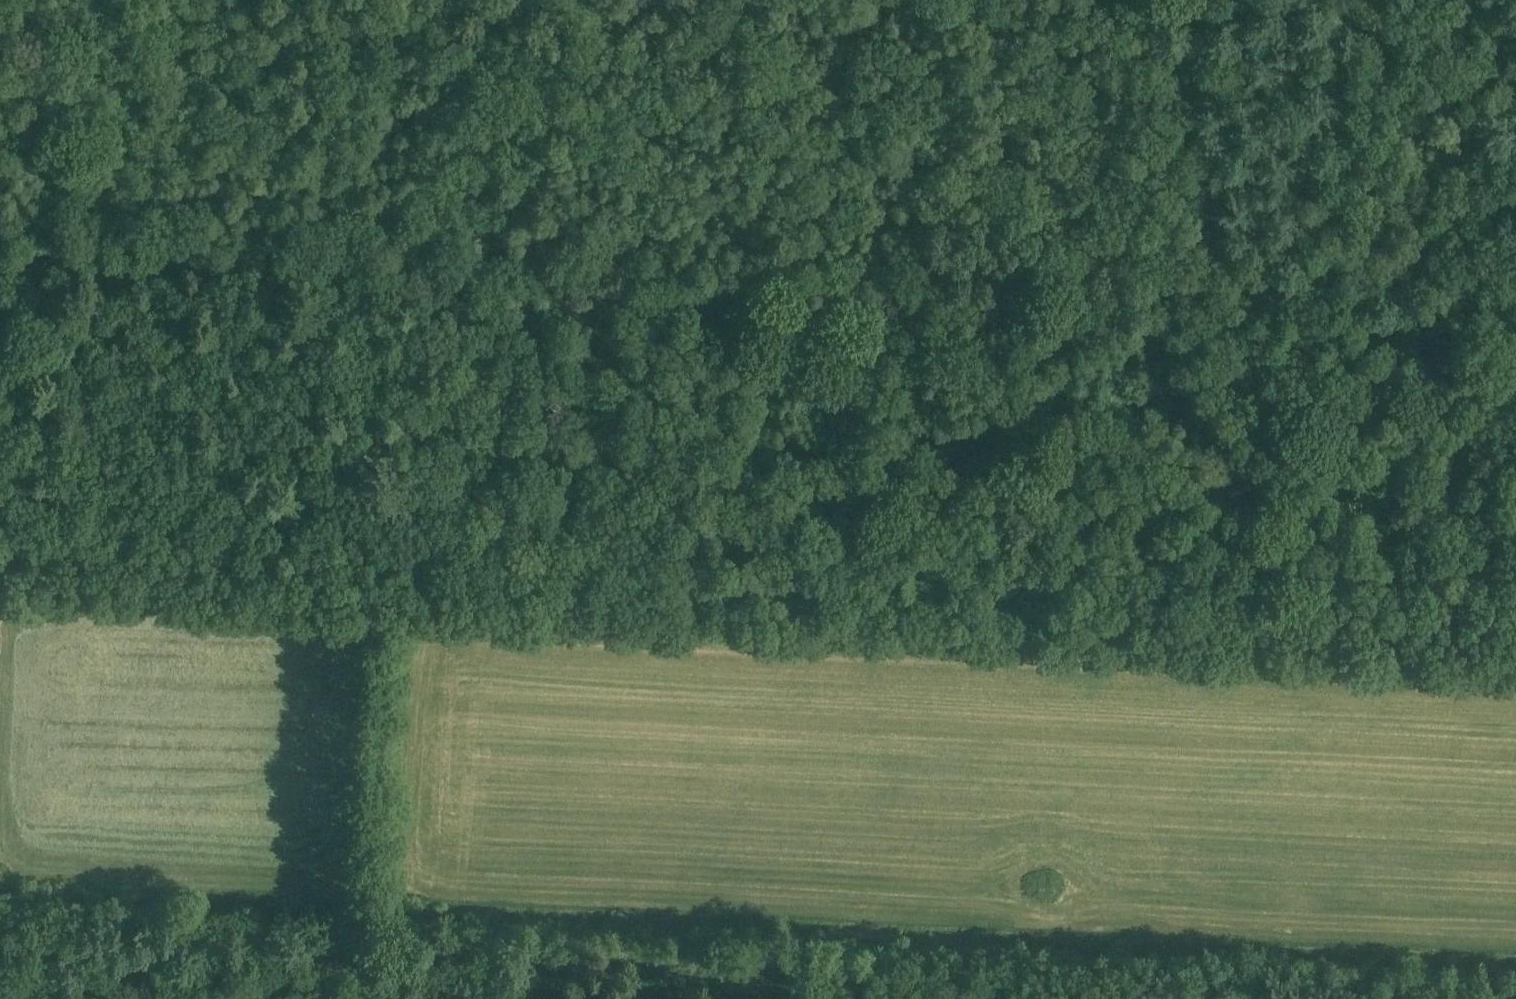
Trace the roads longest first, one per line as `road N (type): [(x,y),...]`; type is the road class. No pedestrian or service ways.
road 1 (track): [(1515,644),(383,586)]
road 2 (track): [(383,586),(0,567)]

